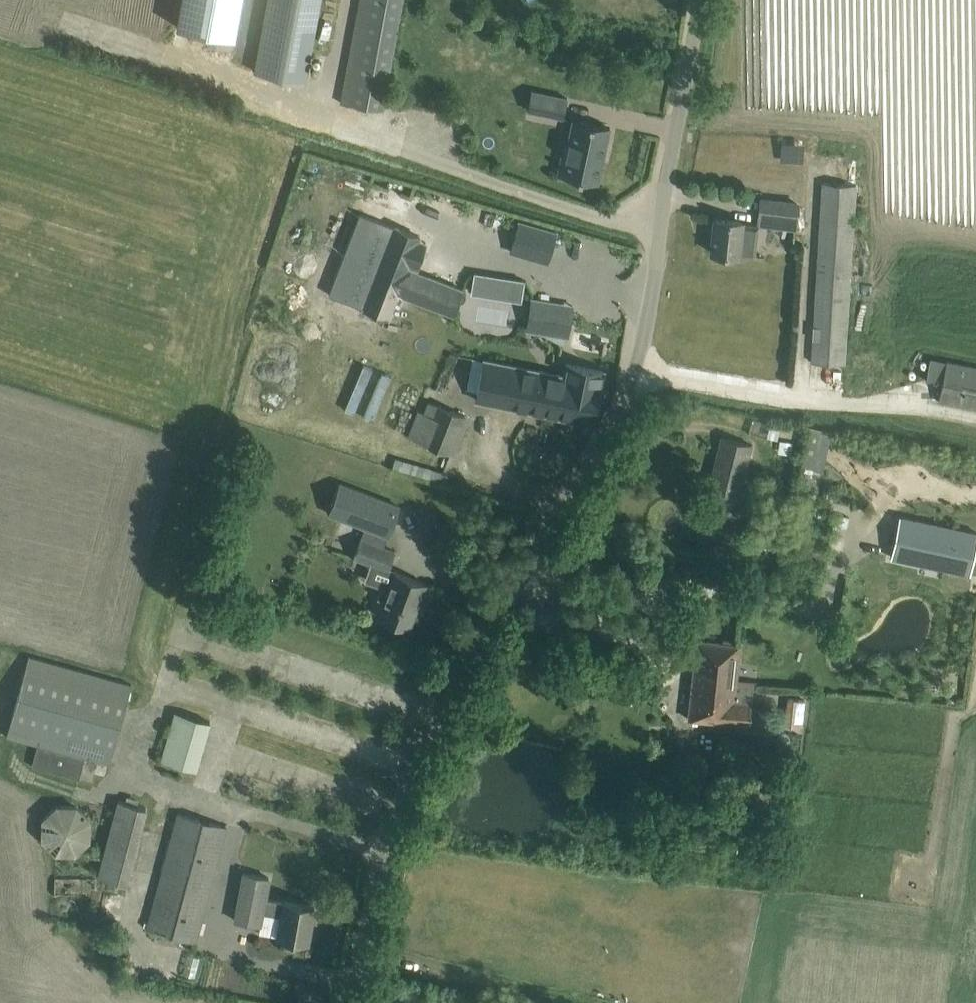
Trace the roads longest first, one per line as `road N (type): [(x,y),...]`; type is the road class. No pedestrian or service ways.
road 1 (unclassified): [(358,1002),(396,818),(441,719),(641,366),(697,0)]

